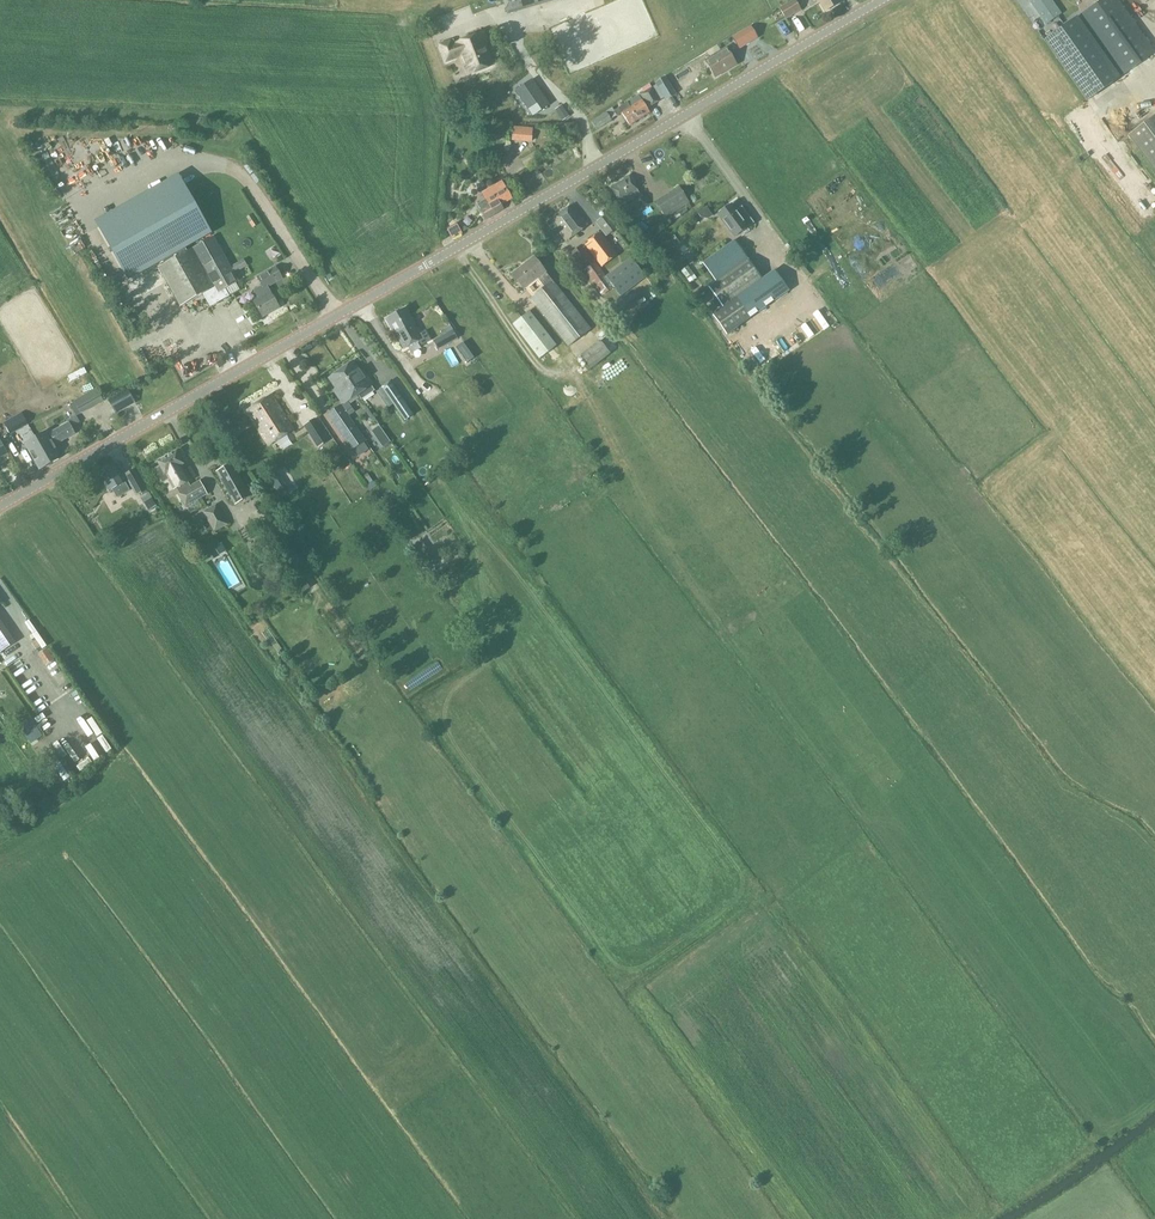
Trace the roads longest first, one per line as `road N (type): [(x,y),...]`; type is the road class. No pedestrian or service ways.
road 1 (tertiary): [(0,507),(888,0)]

